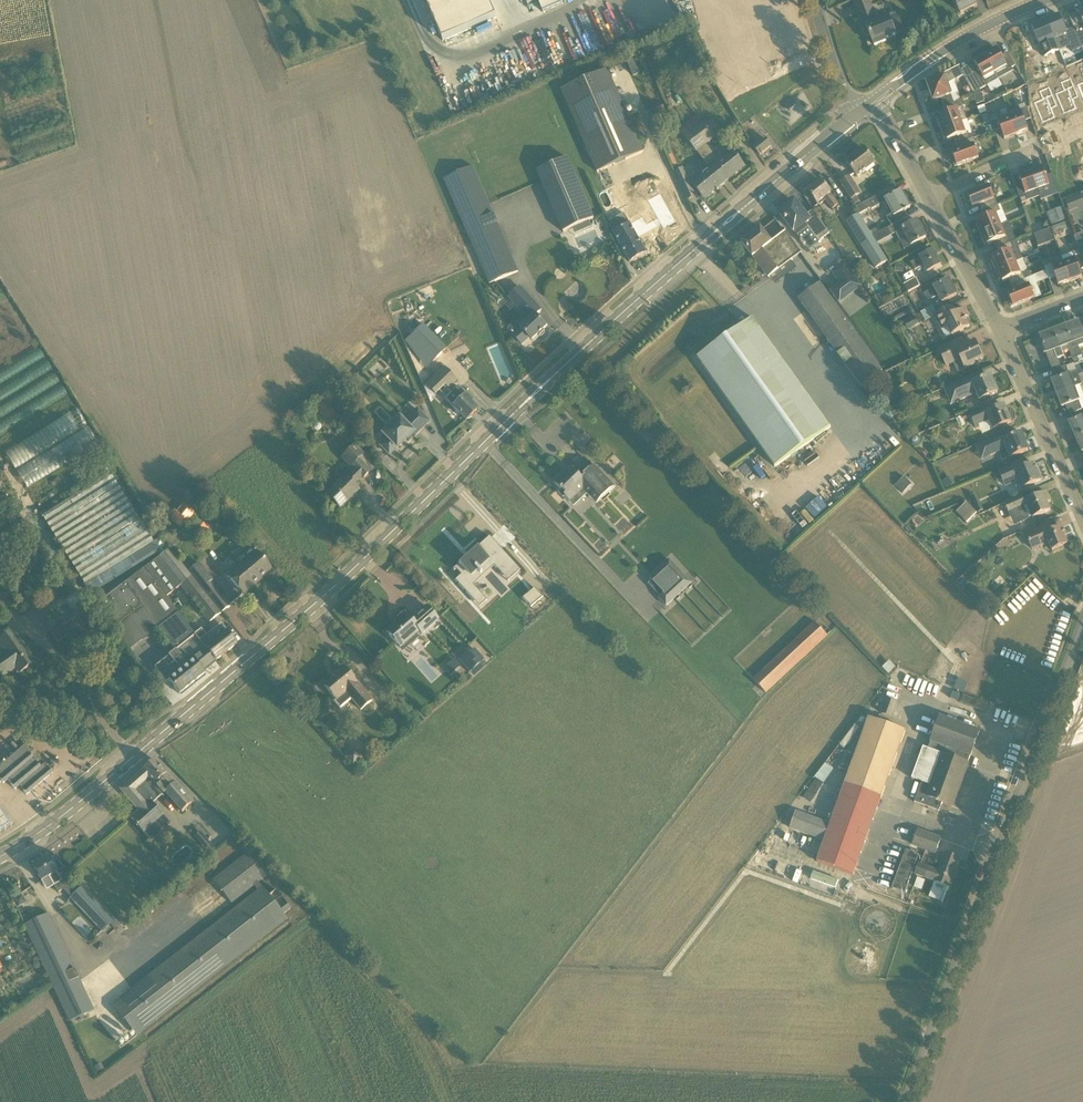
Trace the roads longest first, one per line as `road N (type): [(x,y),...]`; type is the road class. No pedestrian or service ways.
road 1 (secondary): [(0,856),(42,832),(161,735),(856,113)]
road 2 (unclassified): [(910,1101),(1082,623)]
road 3 (residential): [(1082,520),(997,332)]
road 4 (secondary): [(873,103),(1048,0)]
road 5 (residential): [(997,332),(928,199)]
road 6 (residential): [(928,199),(1037,146)]
road 7 (tertiary): [(856,113),(816,0)]

